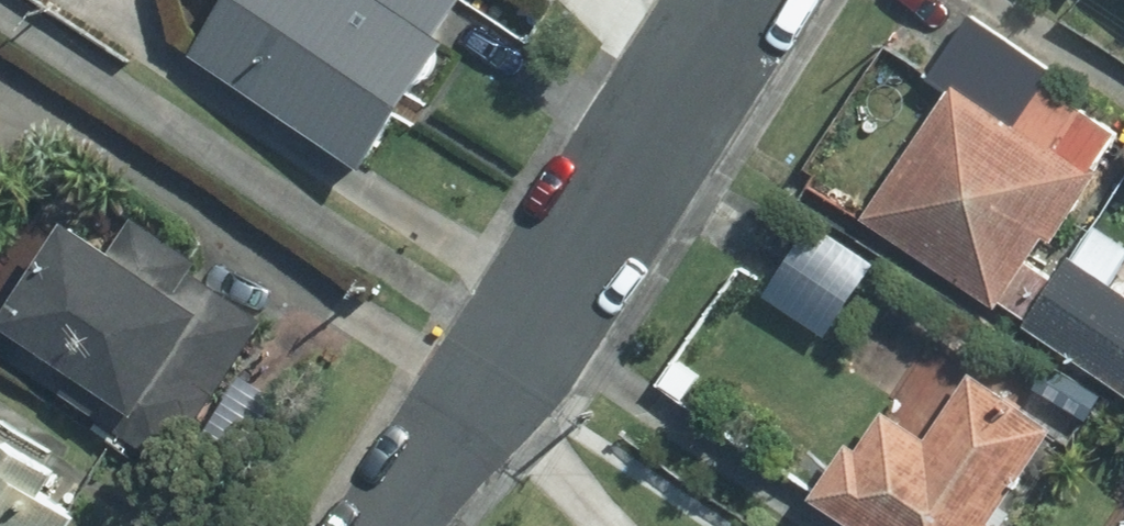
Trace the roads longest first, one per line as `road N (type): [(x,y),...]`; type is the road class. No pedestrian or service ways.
road 1 (residential): [(725,0),(384,525)]

